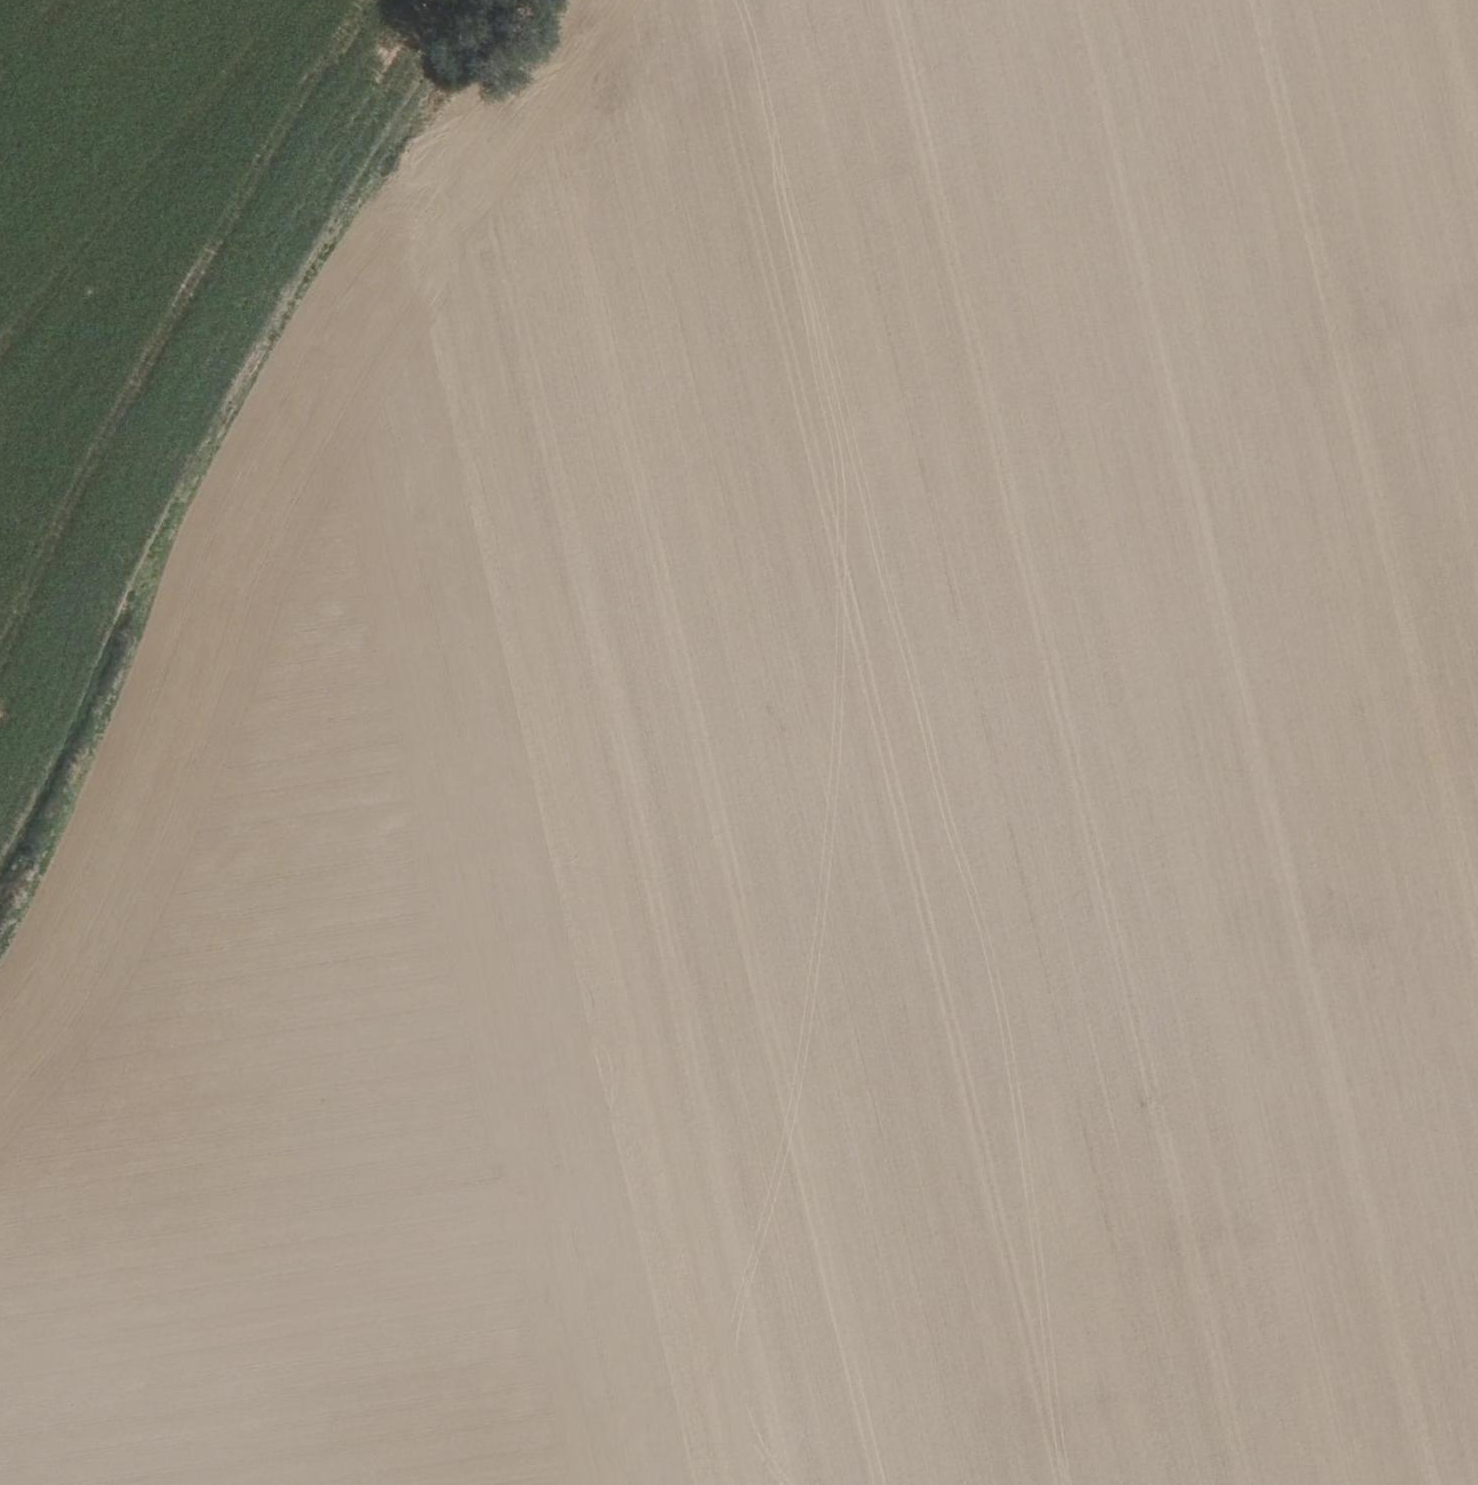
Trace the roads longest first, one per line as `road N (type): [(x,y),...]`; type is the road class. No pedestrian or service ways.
road 1 (track): [(479,0),(312,253),(0,857)]

